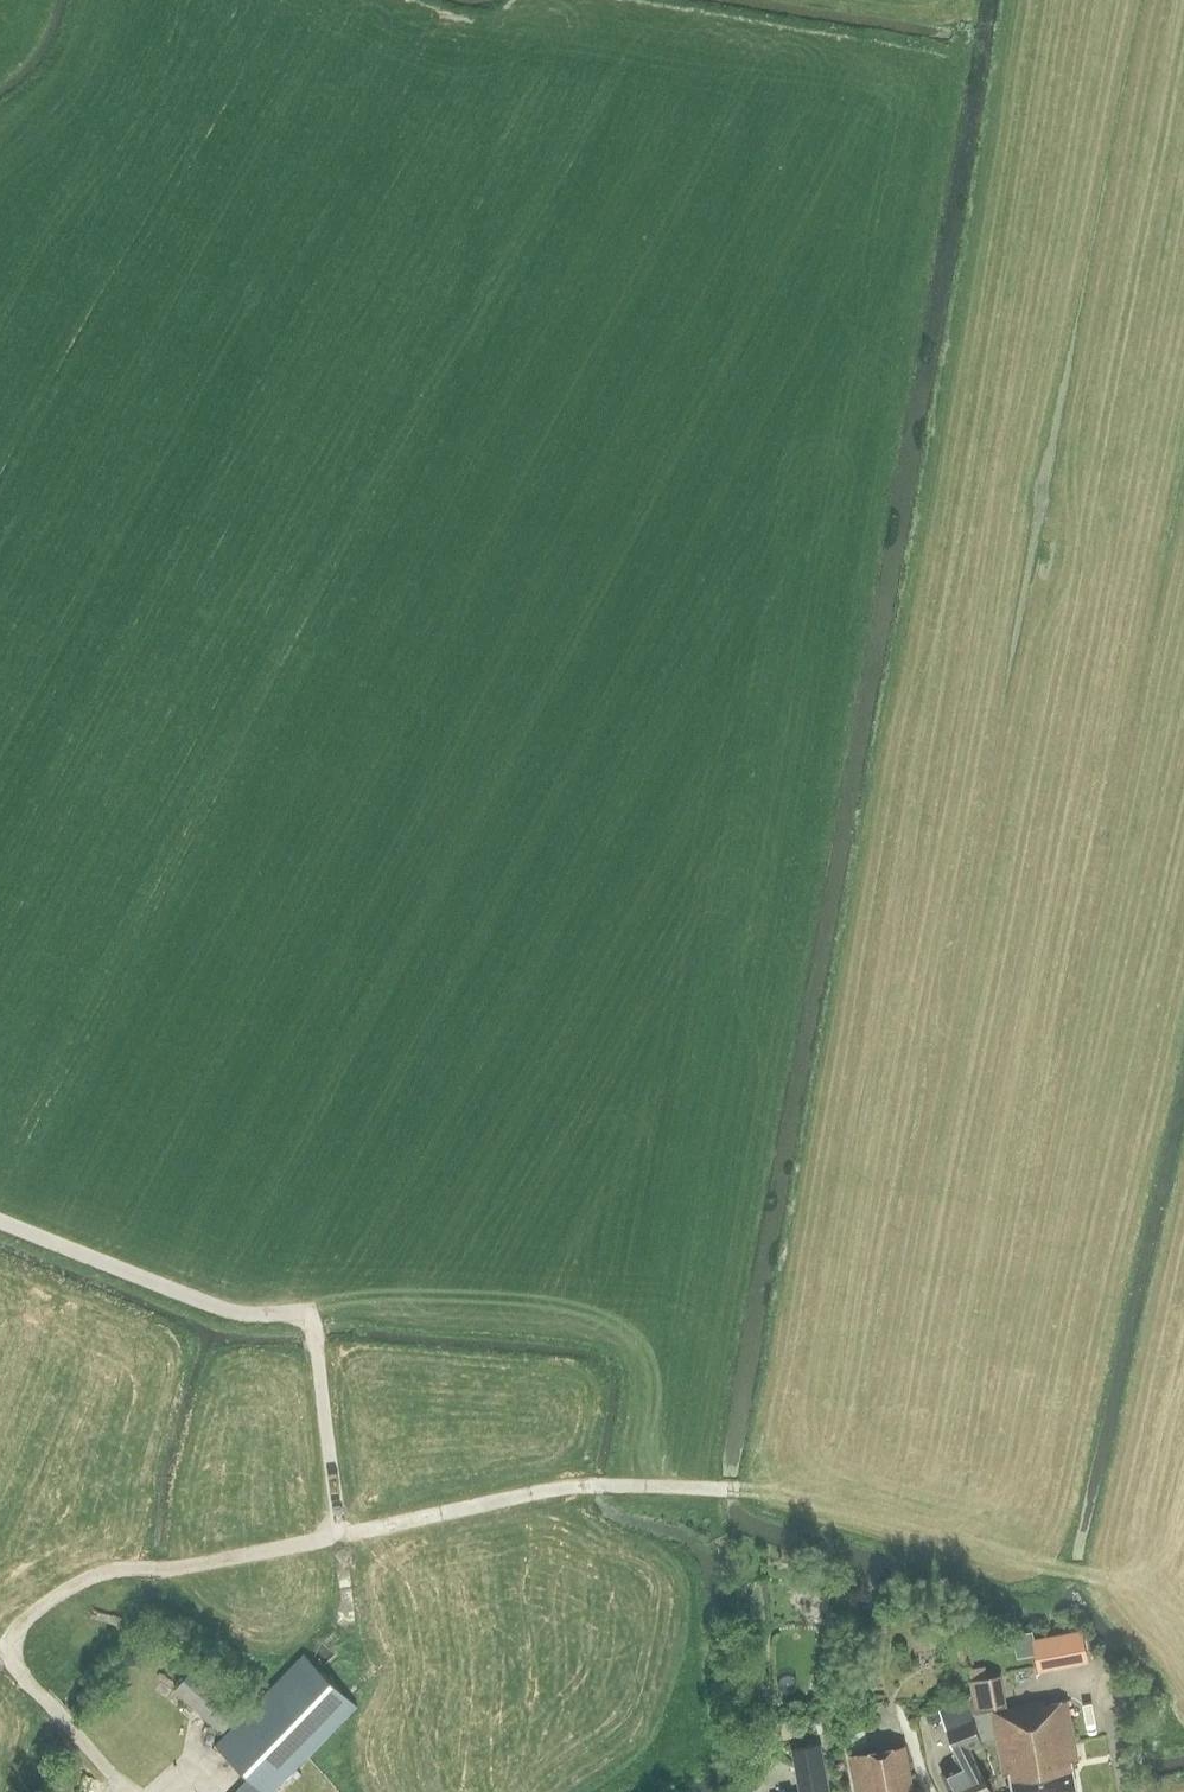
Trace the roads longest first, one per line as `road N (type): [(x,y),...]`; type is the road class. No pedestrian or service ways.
road 1 (track): [(0,1221),(164,1288),(248,1315),(301,1312),(314,1327),(339,1535),(167,1571),(99,1574),(51,1598),(8,1652),(130,1791)]
road 2 (track): [(339,1535),(583,1483),(741,1488)]

